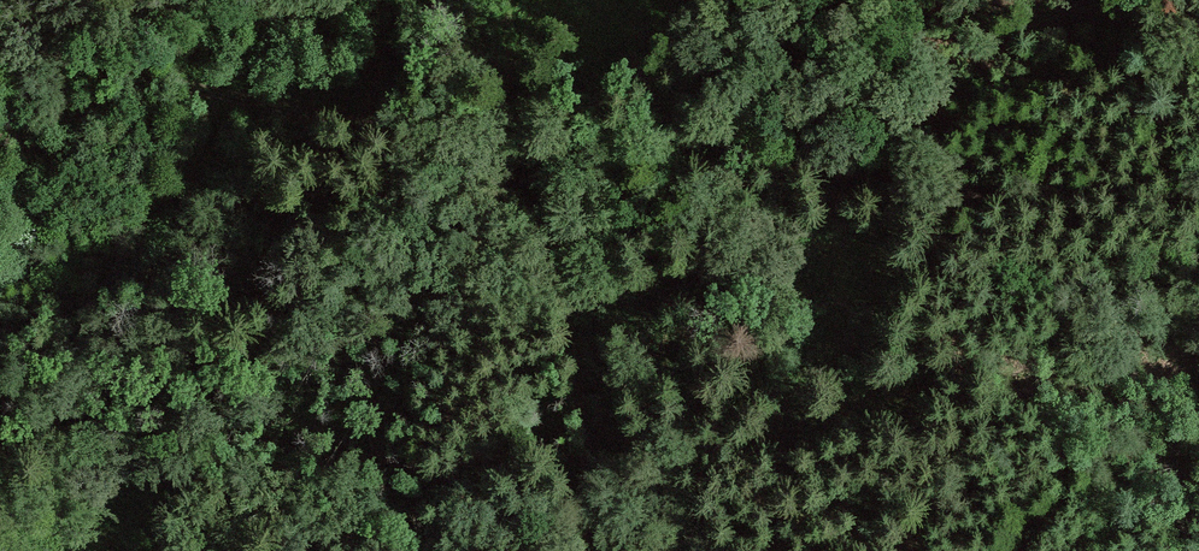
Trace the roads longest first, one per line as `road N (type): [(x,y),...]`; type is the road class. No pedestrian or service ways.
road 1 (track): [(501,146),(716,123),(841,168),(966,194),(1198,190)]
road 2 (track): [(0,46),(501,146)]
road 3 (track): [(501,146),(553,254),(604,550)]

